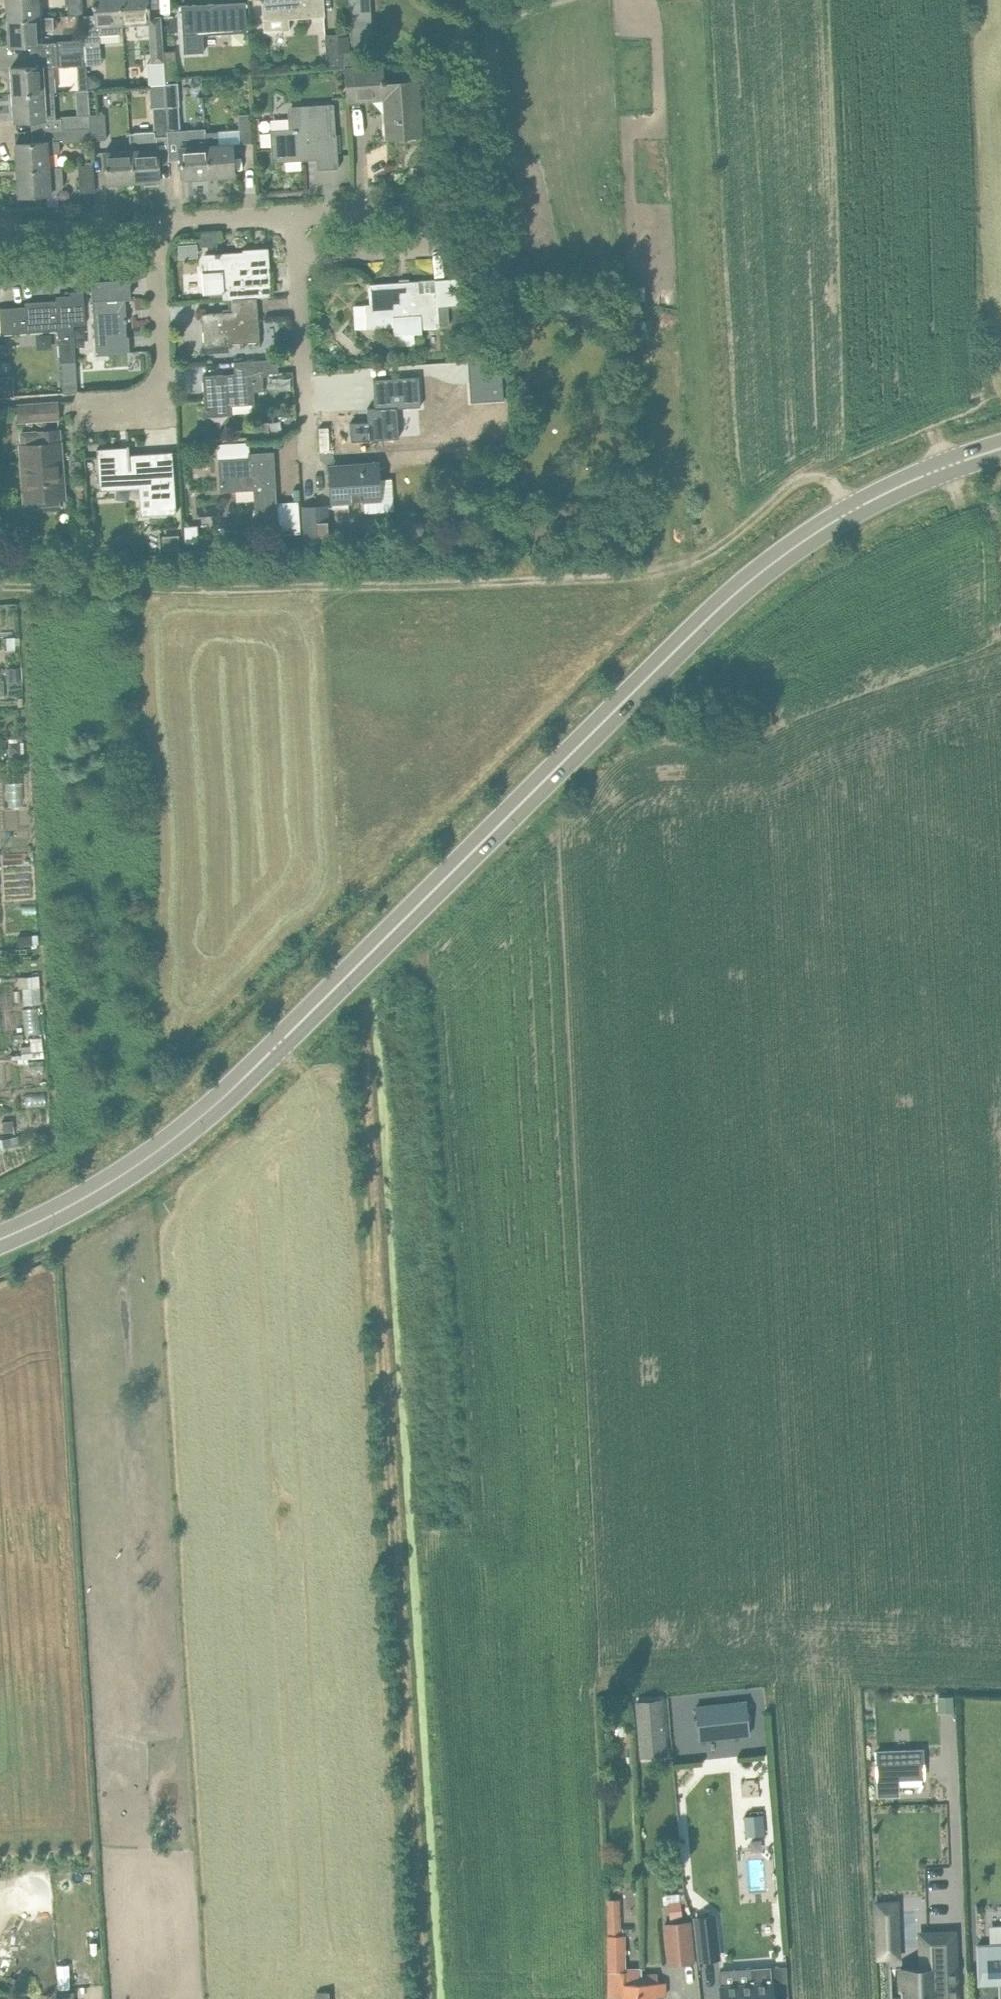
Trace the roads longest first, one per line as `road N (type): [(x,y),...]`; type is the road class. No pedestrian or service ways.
road 1 (secondary): [(0,1239),(116,1182),(172,1142),(754,578),(891,491),(1000,450)]
road 2 (residential): [(296,254),(416,247),(433,226),(412,207),(293,215)]
road 3 (residential): [(78,412),(137,408),(159,392),(154,224)]
road 4 (residential): [(309,456),(296,254)]
road 5 (residential): [(154,224),(0,234)]
road 6 (residential): [(154,224),(293,215)]

